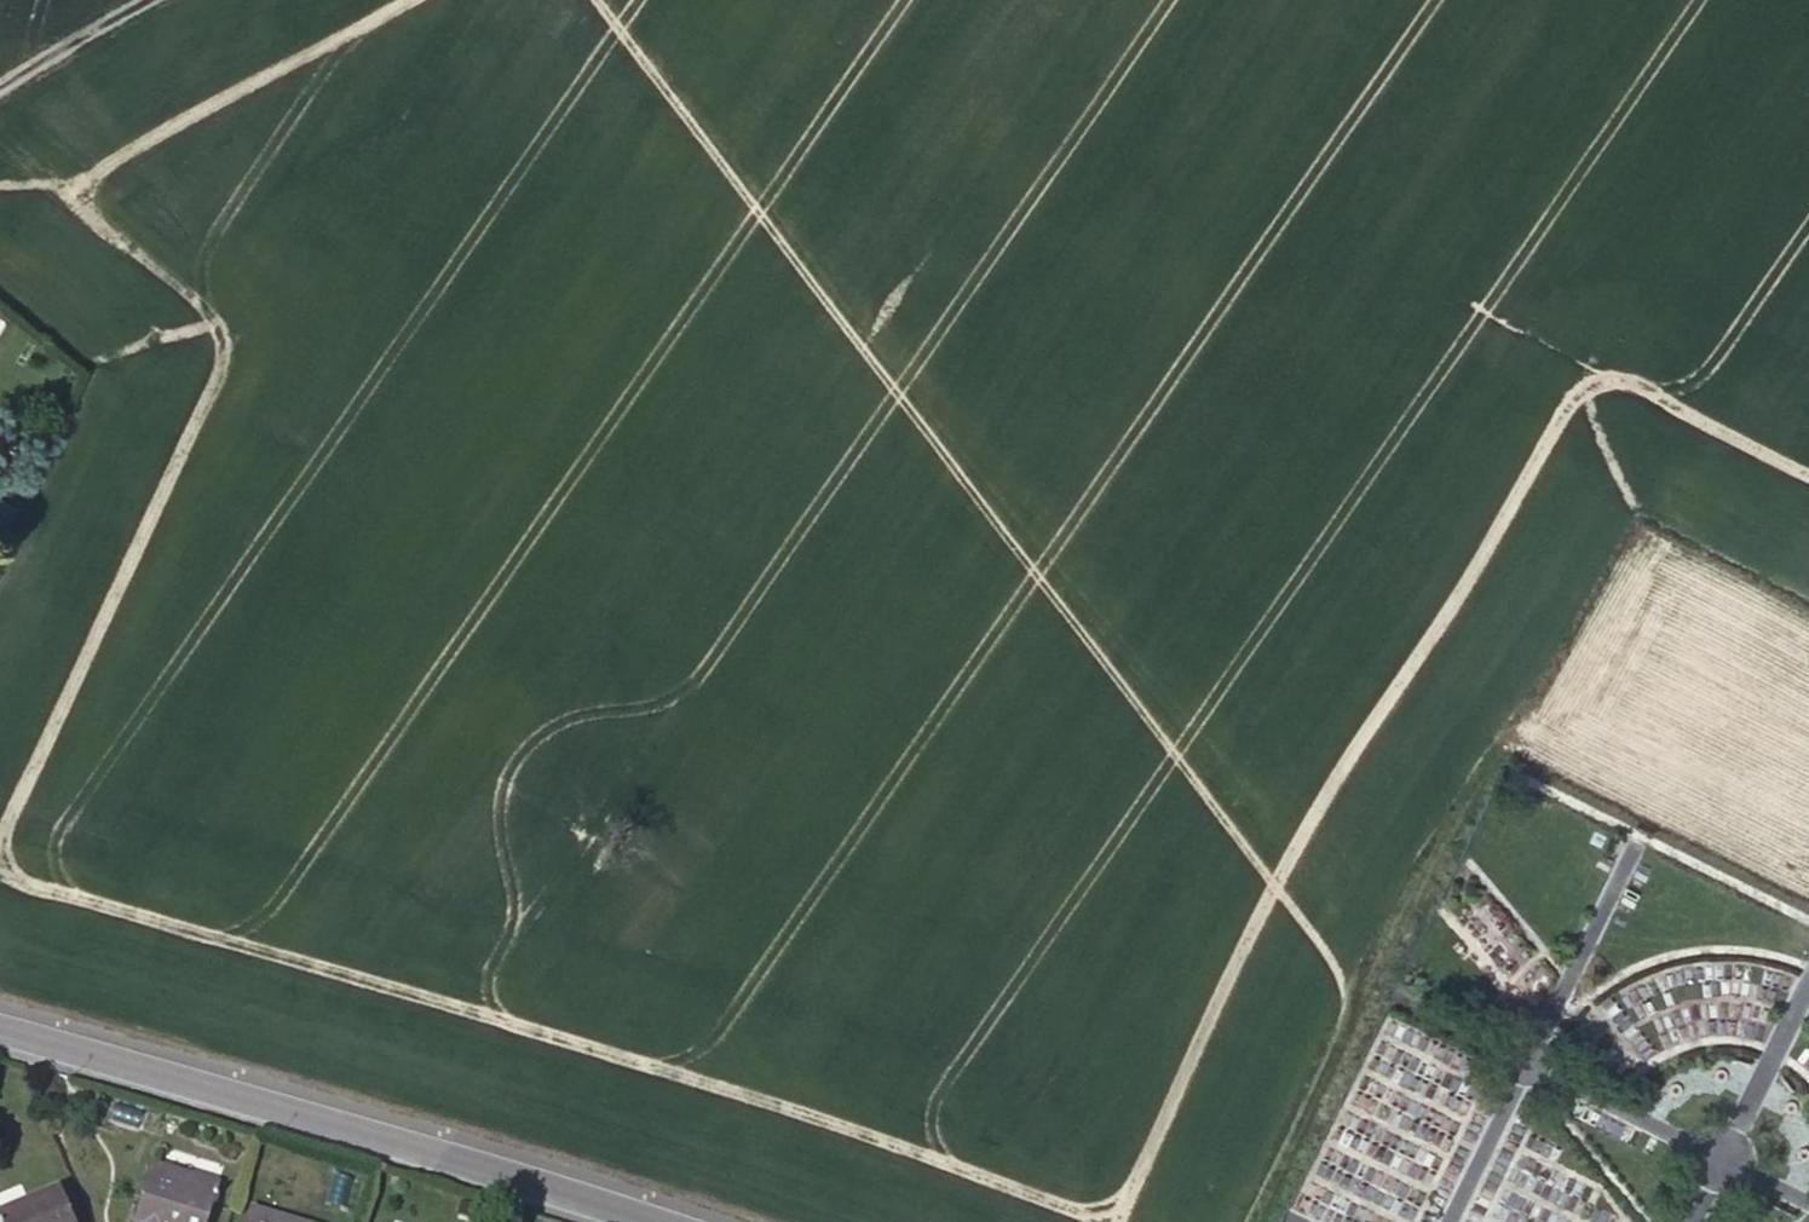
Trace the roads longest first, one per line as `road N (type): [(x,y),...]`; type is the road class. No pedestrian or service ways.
road 1 (track): [(1257,1221),(1366,997),(1371,977),(1348,933),(819,292),(596,0)]
road 2 (residential): [(0,1031),(428,1149),(641,1221)]
road 3 (track): [(137,0),(2,75)]

